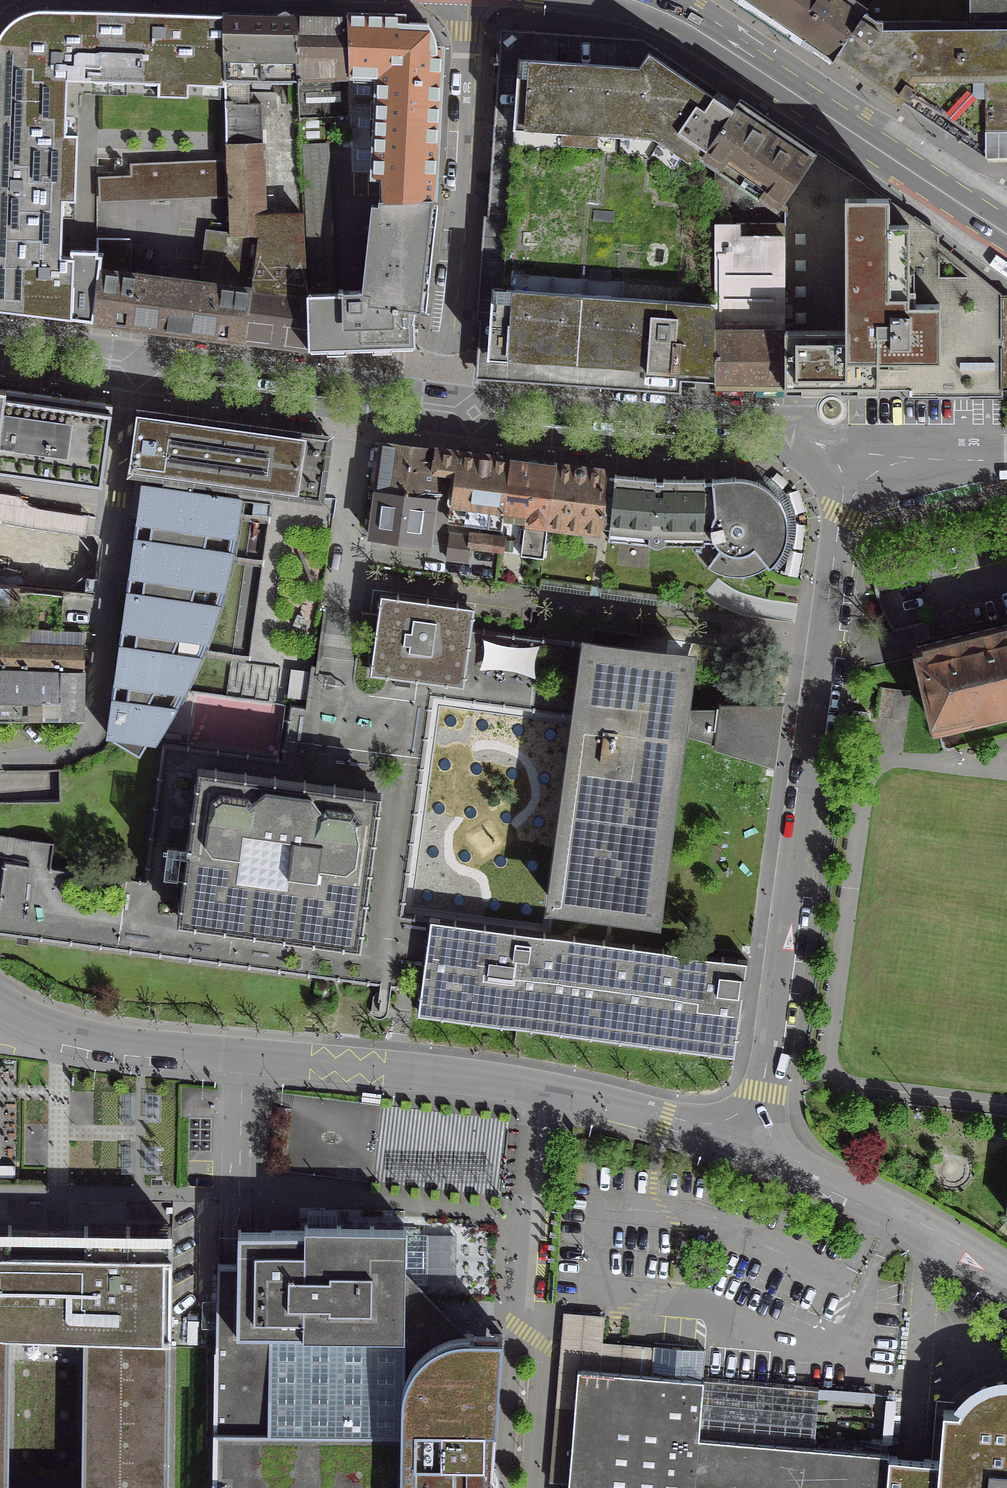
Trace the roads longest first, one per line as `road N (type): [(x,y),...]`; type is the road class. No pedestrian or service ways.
road 1 (residential): [(746,1144),(766,1075),(840,532),(869,477)]
road 2 (residential): [(0,1005),(38,1025),(114,1045),(538,1089)]
road 3 (residential): [(0,1197),(527,1200)]
road 4 (residential): [(0,760),(71,750),(91,728),(131,351)]
road 5 (primary): [(627,0),(717,40),(1006,235)]
road 6 (residential): [(869,477),(798,430),(766,420),(555,412),(440,396)]
road 7 (residential): [(465,0),(464,133),(440,396)]
road 8 (residential): [(440,396),(131,351)]
road 9 (residential): [(746,1144),(884,1207),(1006,1282)]
road 10 (residential): [(533,1487),(541,1362),(524,1298),(527,1200)]
road 11 (residential): [(538,1089),(746,1144)]
road 12 (residential): [(869,477),(914,459),(1006,457)]
road 13 (residential): [(131,351),(0,333)]

